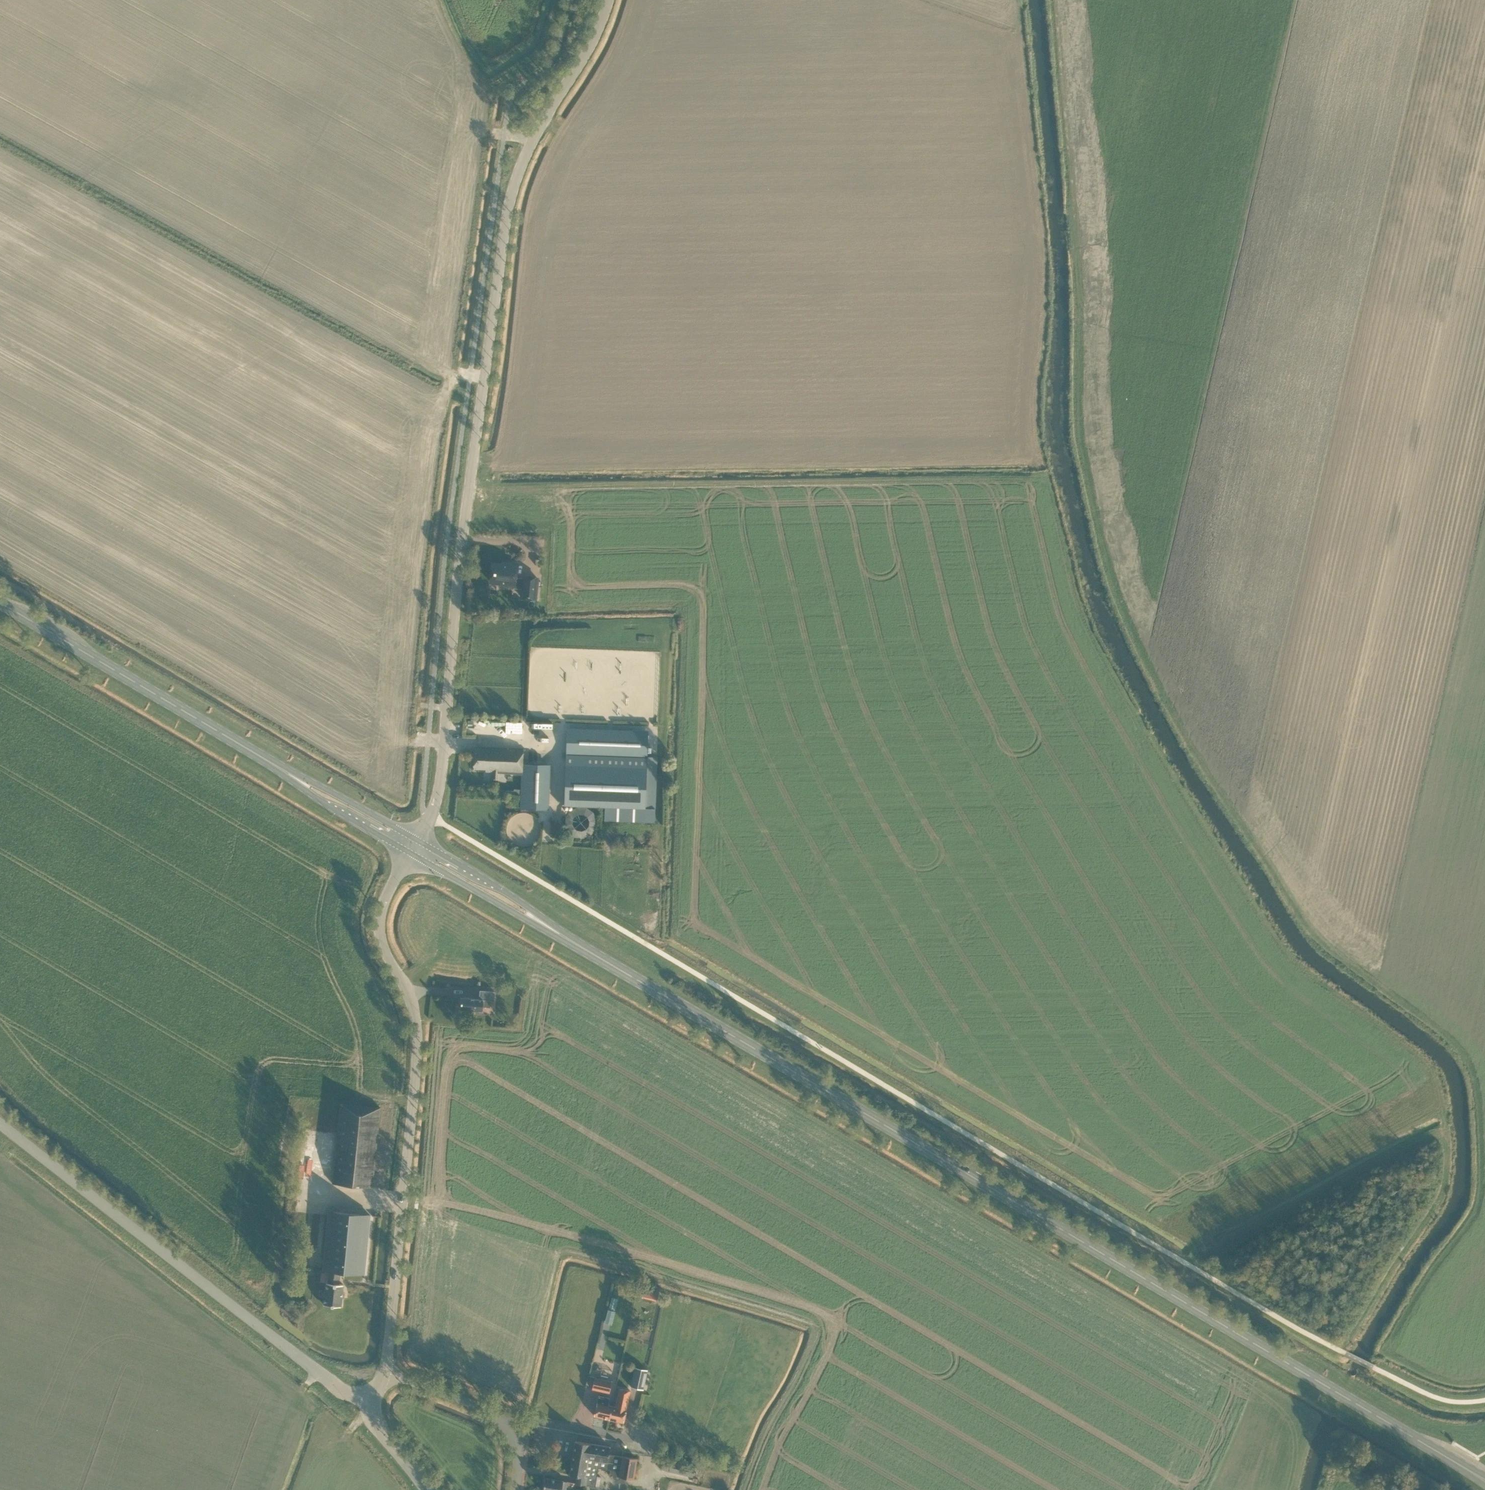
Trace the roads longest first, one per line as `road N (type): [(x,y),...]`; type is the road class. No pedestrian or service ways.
road 1 (secondary): [(1484,1482),(413,846)]
road 2 (tertiary): [(413,846),(436,797),(456,577),(506,215),(528,147),(608,0)]
road 3 (tertiary): [(385,1371),(417,1044),(415,1011),(379,928),(381,902),(413,846)]
road 4 (secondary): [(0,604),(413,846)]
road 5 (unclassified): [(372,1400),(337,1387),(0,1123)]
road 6 (residential): [(515,1489),(518,1454),(503,1421),(385,1371)]

